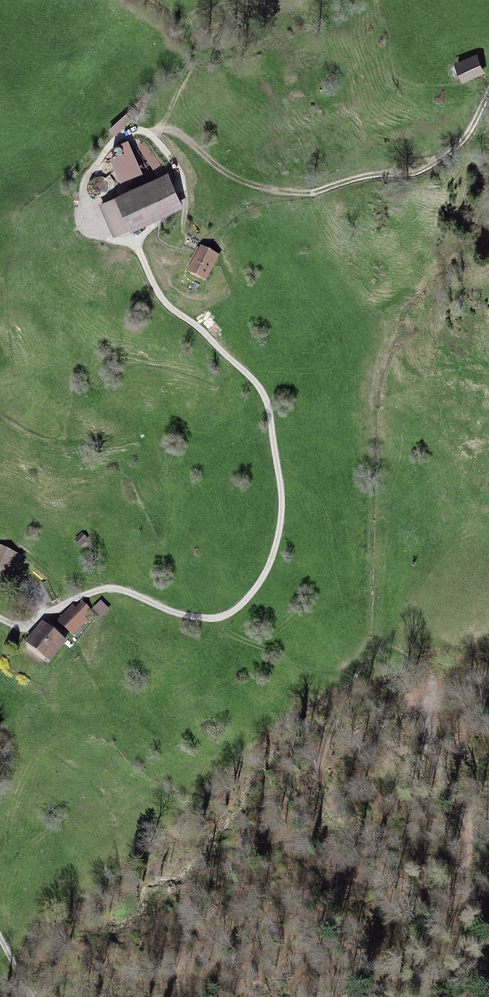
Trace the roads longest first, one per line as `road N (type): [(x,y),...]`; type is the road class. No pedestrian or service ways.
road 1 (unclassified): [(195,325),(270,407),(282,526),(266,572),(244,605),(222,617),(177,613),(103,590),(34,624),(0,618)]
road 2 (track): [(488,968),(463,963),(459,951),(466,858),(438,761),(441,679),(420,657)]
road 3 (track): [(139,252),(131,242),(110,240),(83,191),(117,139),(136,130),(164,148),(179,169),(186,208)]
road 4 (track): [(222,617),(278,654),(324,672),(375,641),(420,657)]
road 5 (track): [(316,192),(440,160),(465,141),(488,95)]

